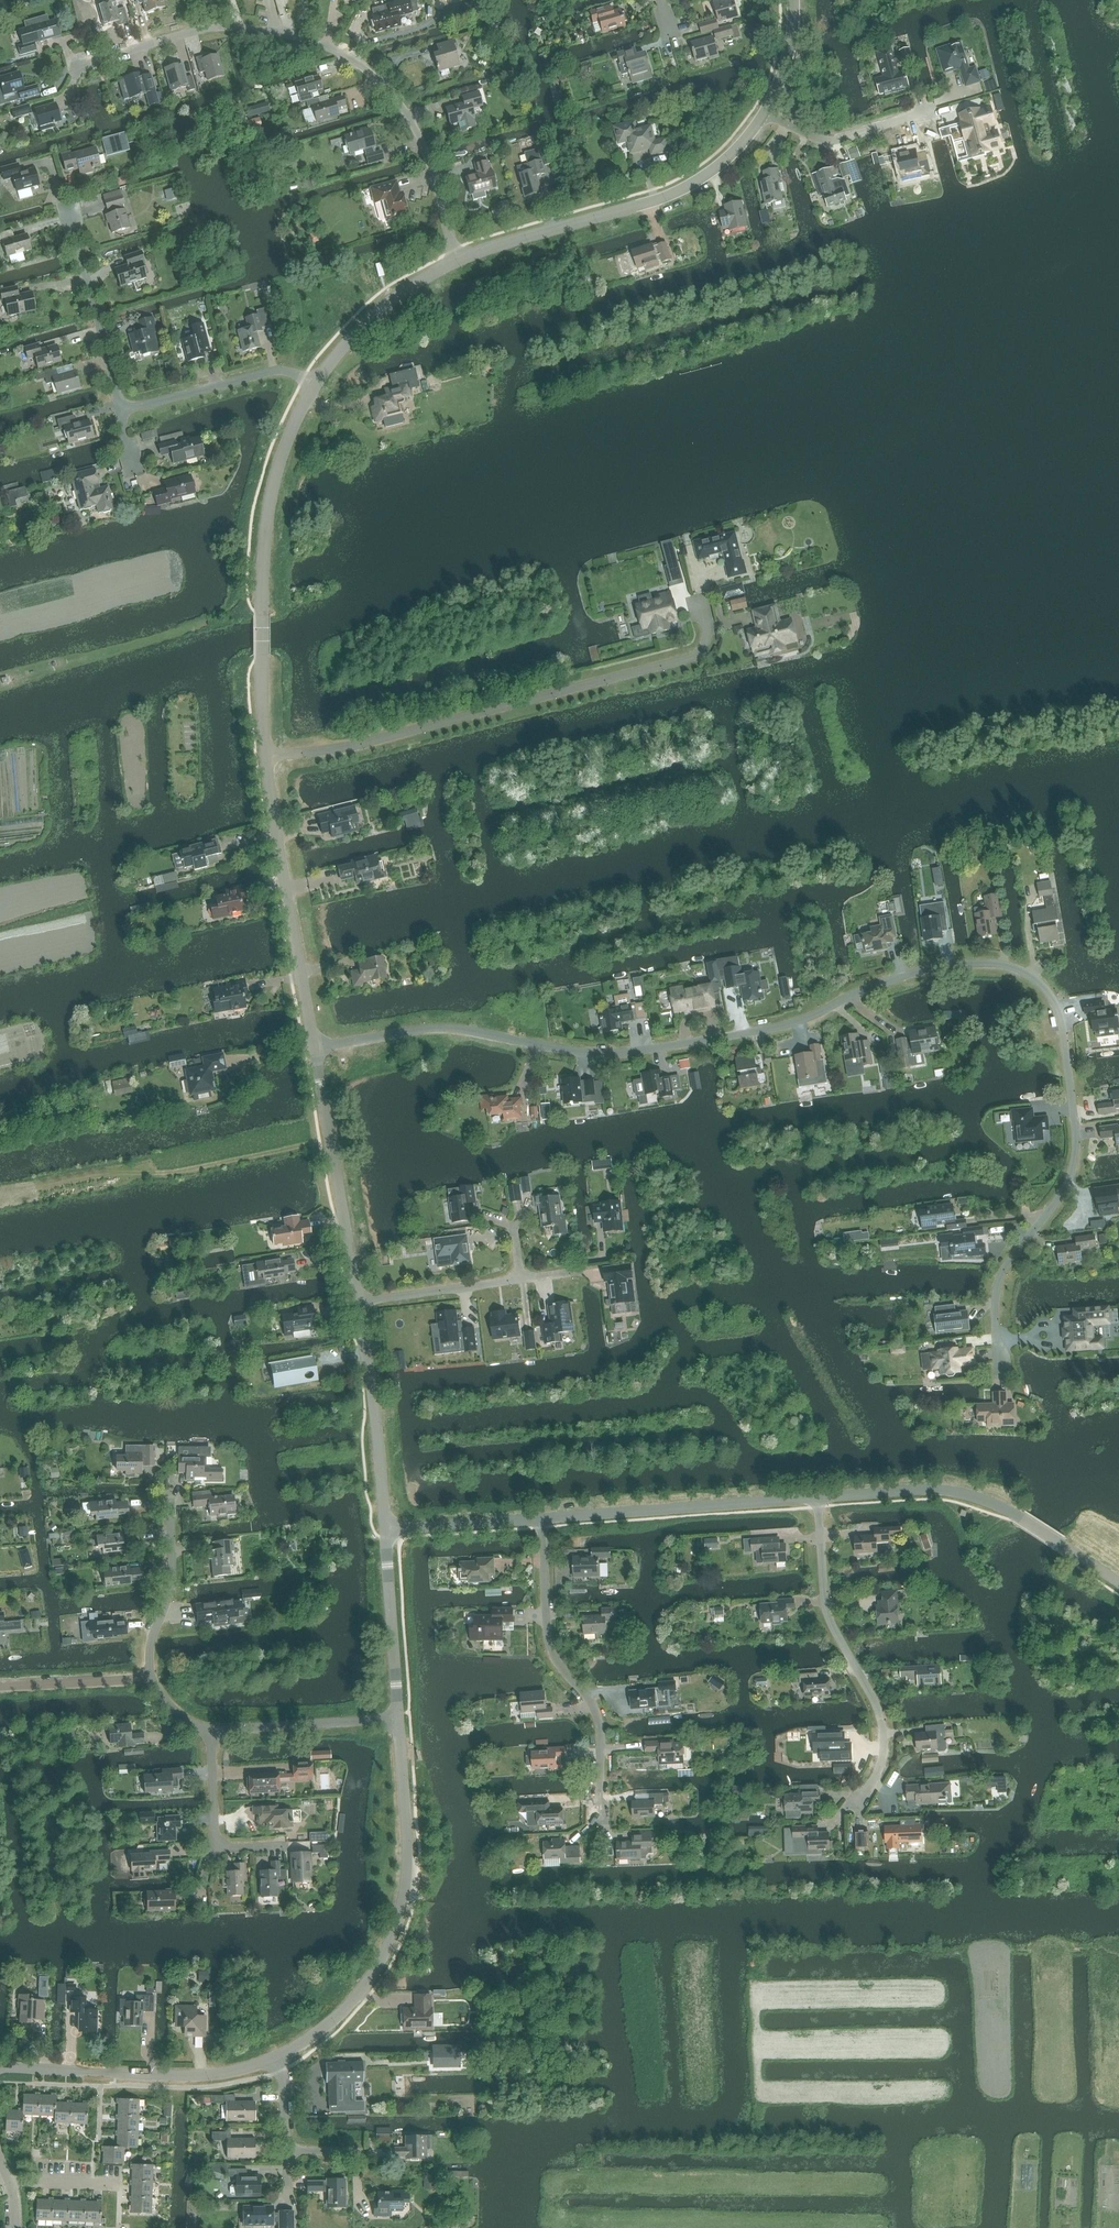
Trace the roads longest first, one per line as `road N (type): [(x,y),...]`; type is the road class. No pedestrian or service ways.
road 1 (residential): [(1003,1372),(998,1281),(1059,1199),(1076,1134),(1056,1005),(1008,965),(948,964),(881,983),(795,1023),(619,1053),(441,1028),(316,1048)]
road 2 (residential): [(0,2066),(231,2073),(282,2057),(339,2016),(372,1970),(405,1889),(397,1718)]
road 3 (residential): [(457,260),(415,129),(350,58),(306,39),(219,27),(74,65)]
road 4 (residential): [(266,758),(340,749),(692,656),(707,636),(698,601)]
road 5 (residential): [(266,758),(265,524),(281,452),(315,385)]
road 6 (residential): [(457,260),(664,197),(737,149),(764,113)]
road 7 (residential): [(855,1810),(882,1761),(883,1734),(827,1613),(817,1497)]
road 8 (residential): [(599,1816),(600,1730),(552,1654),(540,1519)]
road 9 (residential): [(316,1048),(266,758)]
road 10 (residential): [(540,1519),(817,1497)]
road 11 (residential): [(357,1303),(316,1048)]
road 12 (residential): [(385,1529),(357,1303)]
road 13 (residential): [(119,411),(280,370),(315,385)]
road 14 (residential): [(817,1497),(941,1489),(1015,1515)]
road 15 (residential): [(119,411),(69,216)]
road 16 (residential): [(315,385),(389,301),(457,260)]
road 17 (residential): [(397,1718),(385,1529)]
road 18 (residential): [(211,1731),(397,1718)]
road 19 (residential): [(764,113),(833,140),(934,109)]
road 20 (residential): [(151,1675),(150,1646),(170,1587),(171,1500)]
road 21 (residential): [(357,1303),(520,1279)]
road 22 (residential): [(385,1529),(540,1519)]
road 23 (residential): [(151,1675),(0,1685)]

